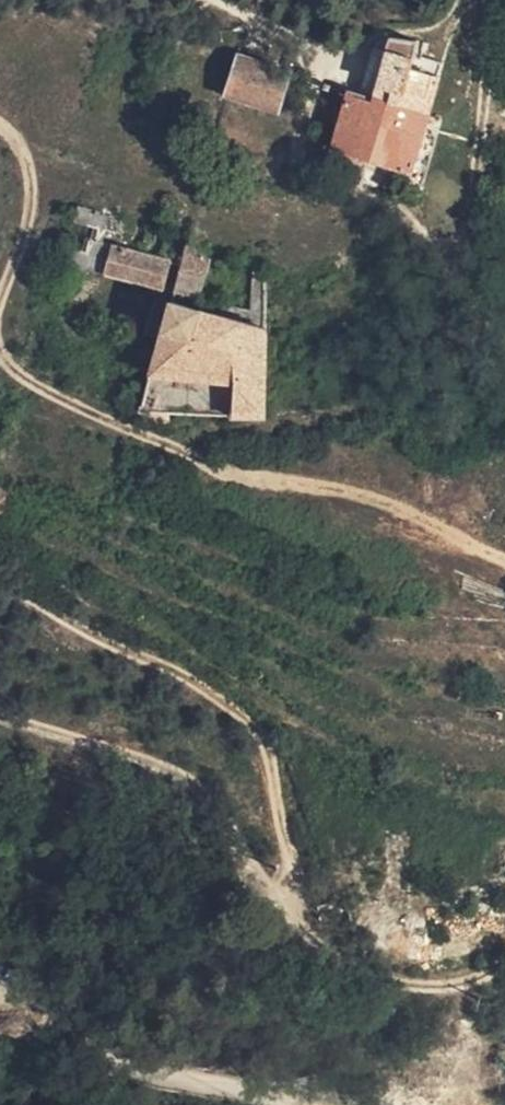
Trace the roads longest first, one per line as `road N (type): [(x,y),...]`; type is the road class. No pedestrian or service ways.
road 1 (track): [(0,720),(174,768),(204,793),(246,873),(271,895),(294,887),(265,737),(216,695),(0,587)]
road 2 (track): [(499,0),(468,196),(448,244),(416,244),(313,155),(205,170),(225,26)]
road 3 (track): [(504,560),(193,456),(9,368),(0,349)]
road 4 (residential): [(265,1104),(122,1057),(80,1008),(0,987)]
road 5 (track): [(282,891),(303,925),(357,970),(430,975),(504,946)]
road 6 (track): [(0,316),(29,210),(25,156),(0,127)]

